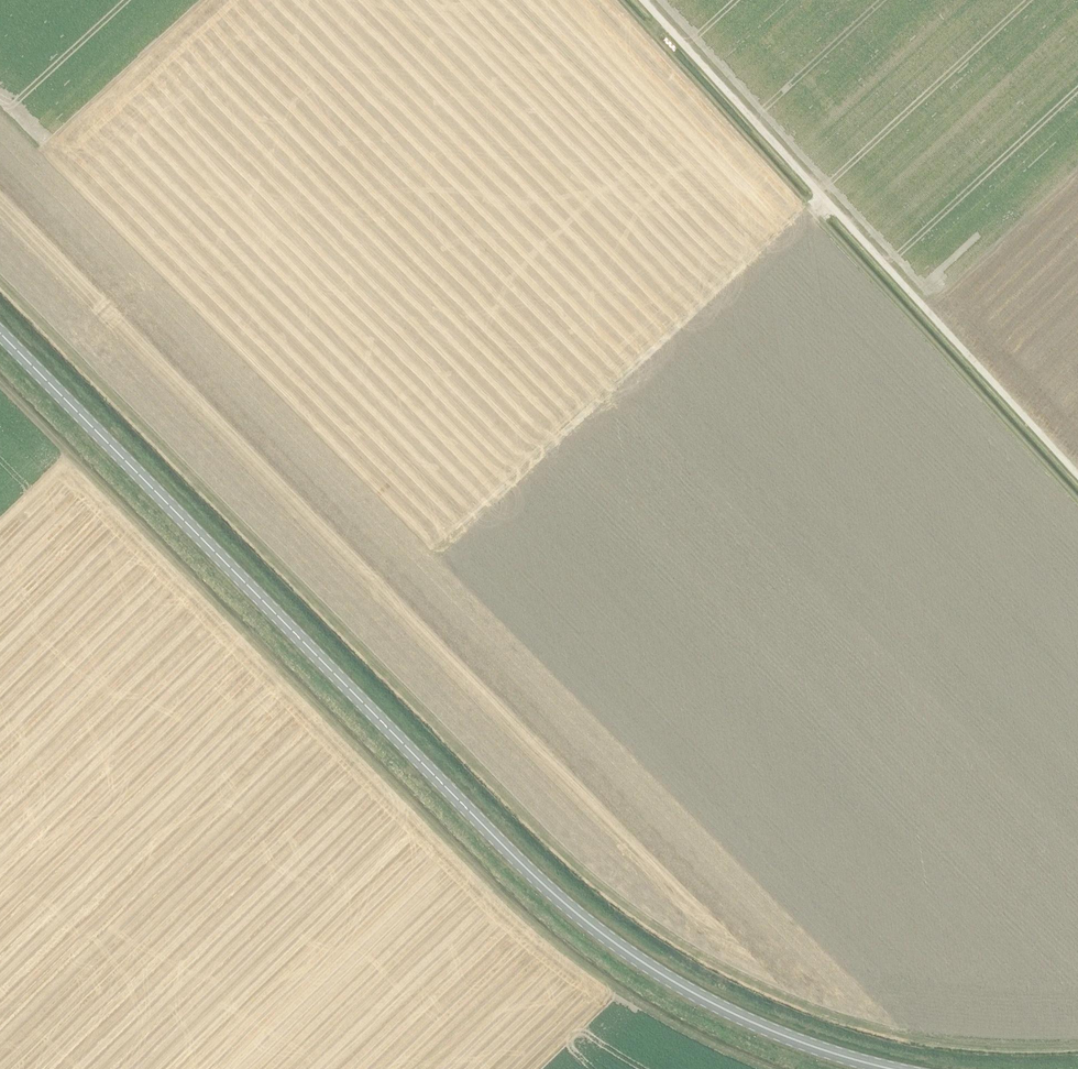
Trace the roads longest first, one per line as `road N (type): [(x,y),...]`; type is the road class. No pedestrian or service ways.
road 1 (secondary): [(0,334),(598,933),(692,994),(799,1042),(889,1068)]

